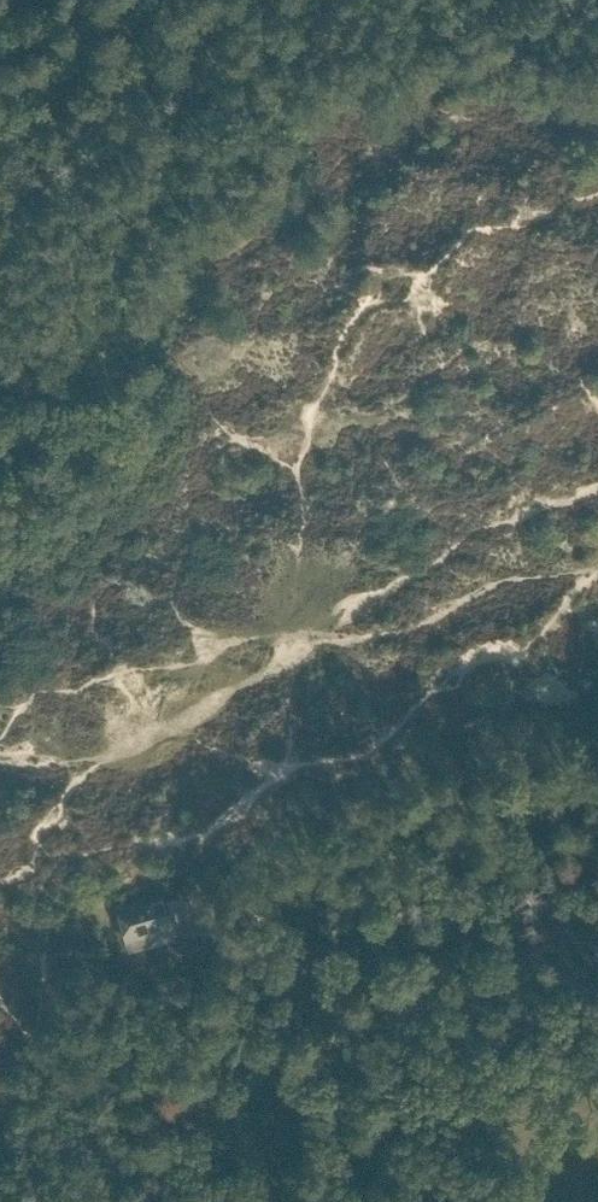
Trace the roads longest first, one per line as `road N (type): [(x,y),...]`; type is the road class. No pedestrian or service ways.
road 1 (track): [(597,966),(538,1021),(275,1201)]
road 2 (track): [(29,1038),(109,1201)]

